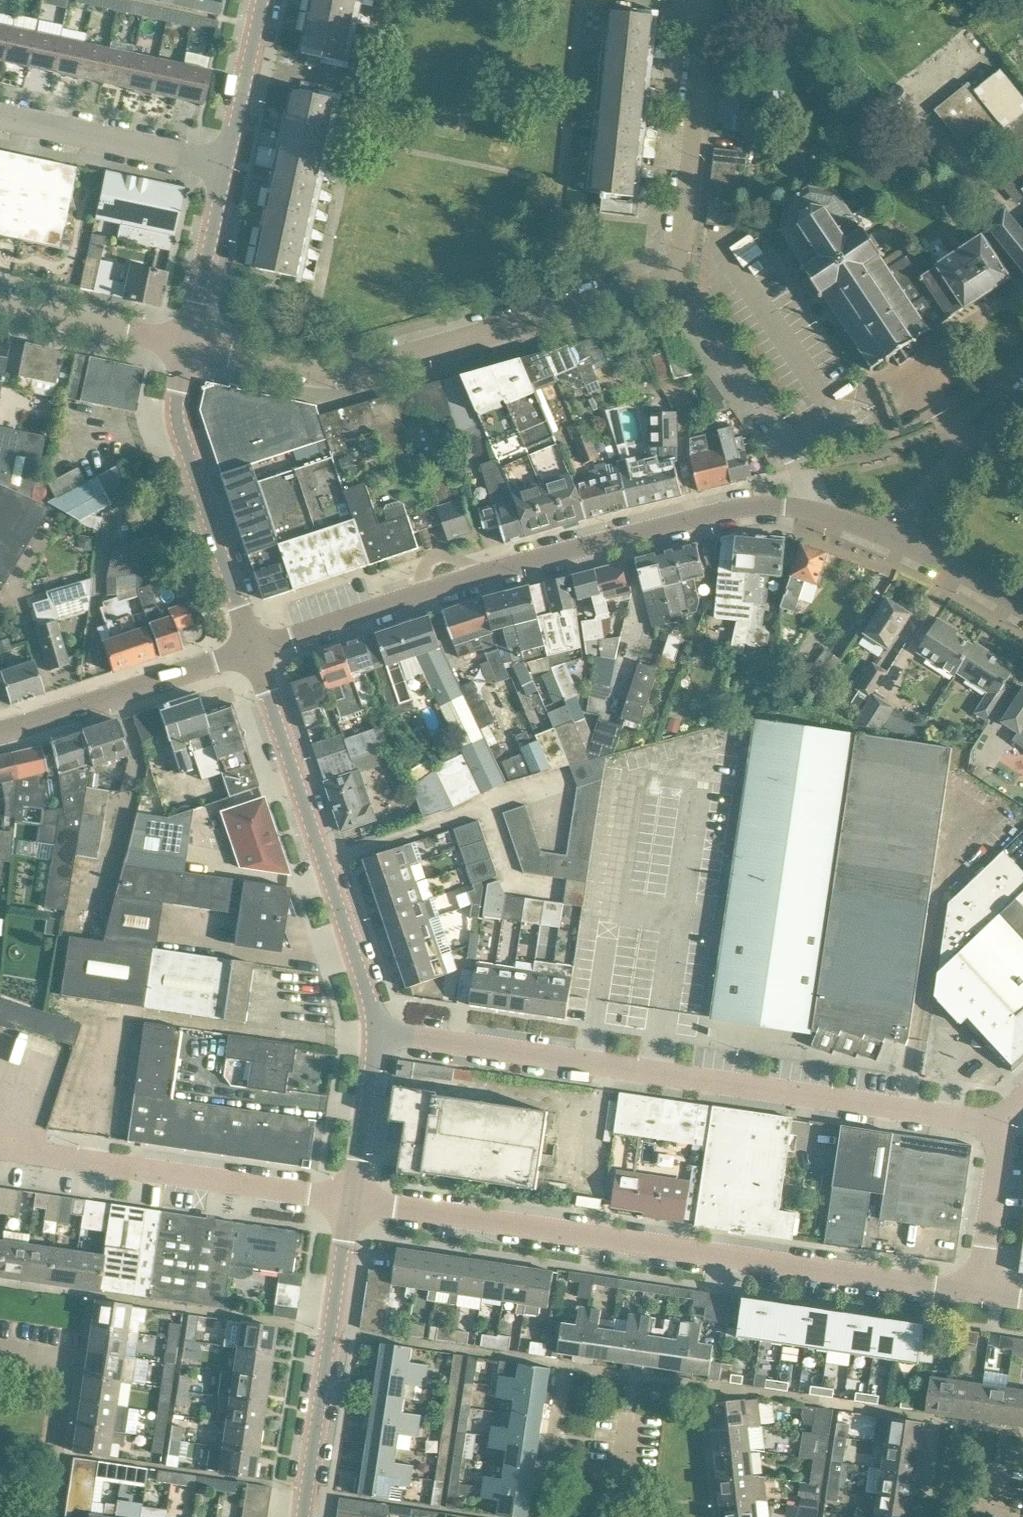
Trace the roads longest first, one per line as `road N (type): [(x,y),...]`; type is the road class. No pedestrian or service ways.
road 1 (residential): [(188,345),(343,378),(660,290),(678,277),(709,0)]
road 2 (residential): [(979,1292),(352,1200)]
road 3 (residential): [(1001,1126),(376,1033)]
road 4 (unclassified): [(253,648),(475,575),(705,515),(798,509)]
road 5 (residential): [(376,1033),(253,648)]
road 6 (residential): [(352,1200),(0,1154)]
road 7 (residential): [(302,1516),(352,1200)]
road 8 (residential): [(253,648),(177,415),(188,345)]
road 9 (unclassified): [(0,731),(253,648)]
road 10 (unclassified): [(798,509),(799,451),(690,296)]
road 11 (residential): [(226,166),(0,117)]
road 12 (residential): [(38,1516),(61,1365),(0,1356)]
road 13 (residential): [(188,345),(0,305)]
road 14 (unclassified): [(891,535),(920,491),(1022,399)]
road 15 (residential): [(188,345),(226,166)]
road 16 (residential): [(226,166),(261,0)]
road 17 (unclassified): [(352,1200),(376,1033)]
road 18 (unclassified): [(979,1292),(1001,1126)]
road 19 (residential): [(1022,608),(891,535)]

